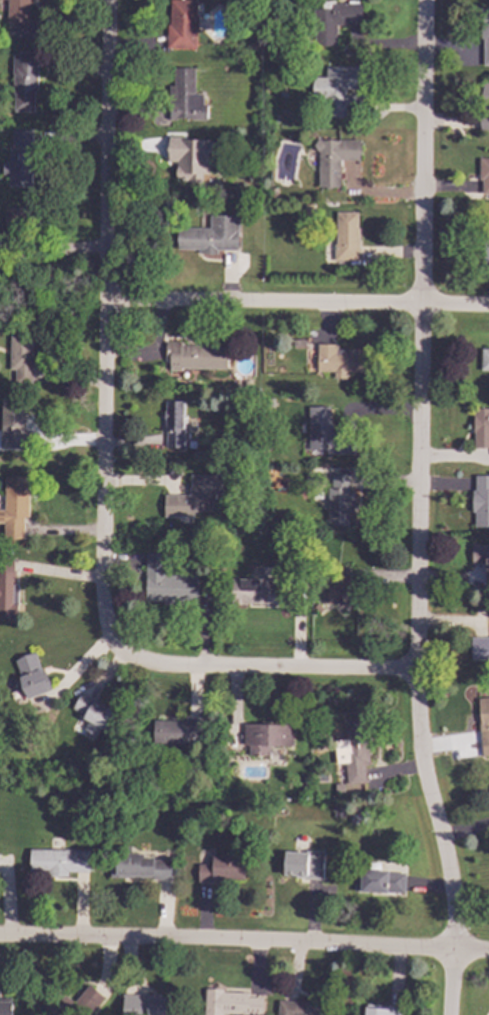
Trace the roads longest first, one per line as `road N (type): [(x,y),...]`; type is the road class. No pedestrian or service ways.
road 1 (residential): [(425,0),(422,668),(453,952)]
road 2 (residential): [(120,0),(110,659)]
road 3 (residential): [(488,954),(0,941)]
road 4 (residential): [(488,308),(116,297)]
road 5 (residential): [(422,668),(110,659)]

